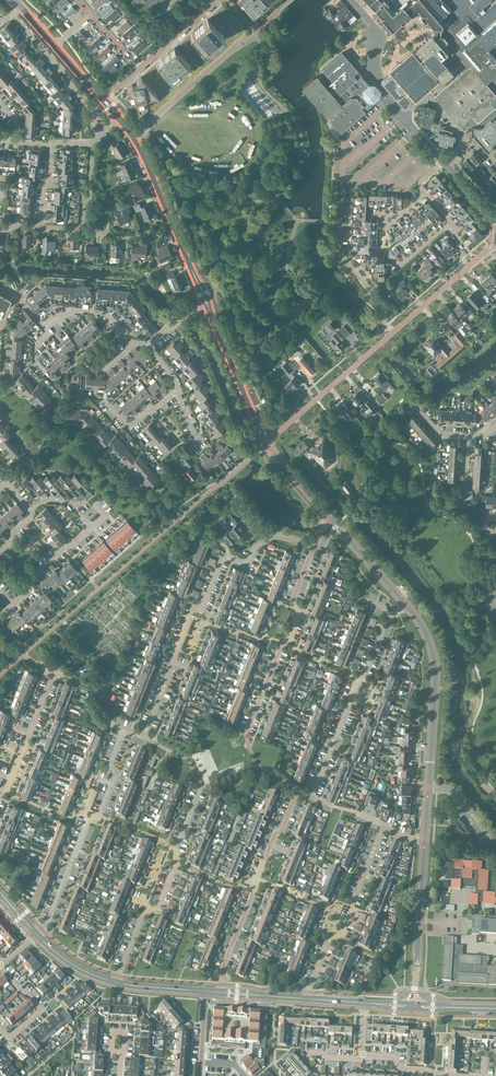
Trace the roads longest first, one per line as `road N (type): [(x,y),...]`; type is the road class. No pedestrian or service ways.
road 1 (residential): [(123,730),(144,737),(193,611),(205,604),(223,560),(247,564),(261,540)]
road 2 (residential): [(38,935),(87,825),(100,815),(123,730)]
road 3 (residential): [(116,983),(142,917),(163,904),(200,790)]
road 4 (residential): [(313,797),(388,618),(405,605)]
road 5 (unclassified): [(209,309),(119,118)]
road 6 (residential): [(296,797),(224,965),(222,992)]
road 7 (residential): [(246,735),(288,642),(298,615),(293,599),(314,547)]
road 8 (residential): [(308,999),(384,825)]
road 9 (unclassified): [(429,787),(435,666),(405,605)]
road 10 (residential): [(391,334),(266,444)]
road 11 (unclassified): [(413,1006),(424,842)]
road 12 (residential): [(449,224),(398,265),(387,252),(385,230),(426,195)]
road 13 (residential): [(391,334),(342,257),(340,191)]
road 14 (residential): [(103,100),(219,0)]
road 15 (residential): [(13,15),(94,107),(95,137)]
road 16 (residential): [(0,591),(12,605),(43,566),(106,516)]
road 17 (unclassified): [(266,444),(209,309)]
road 18 (residential): [(350,0),(377,32),(374,68),(402,110)]
road 19 (residential): [(0,793),(51,680)]

